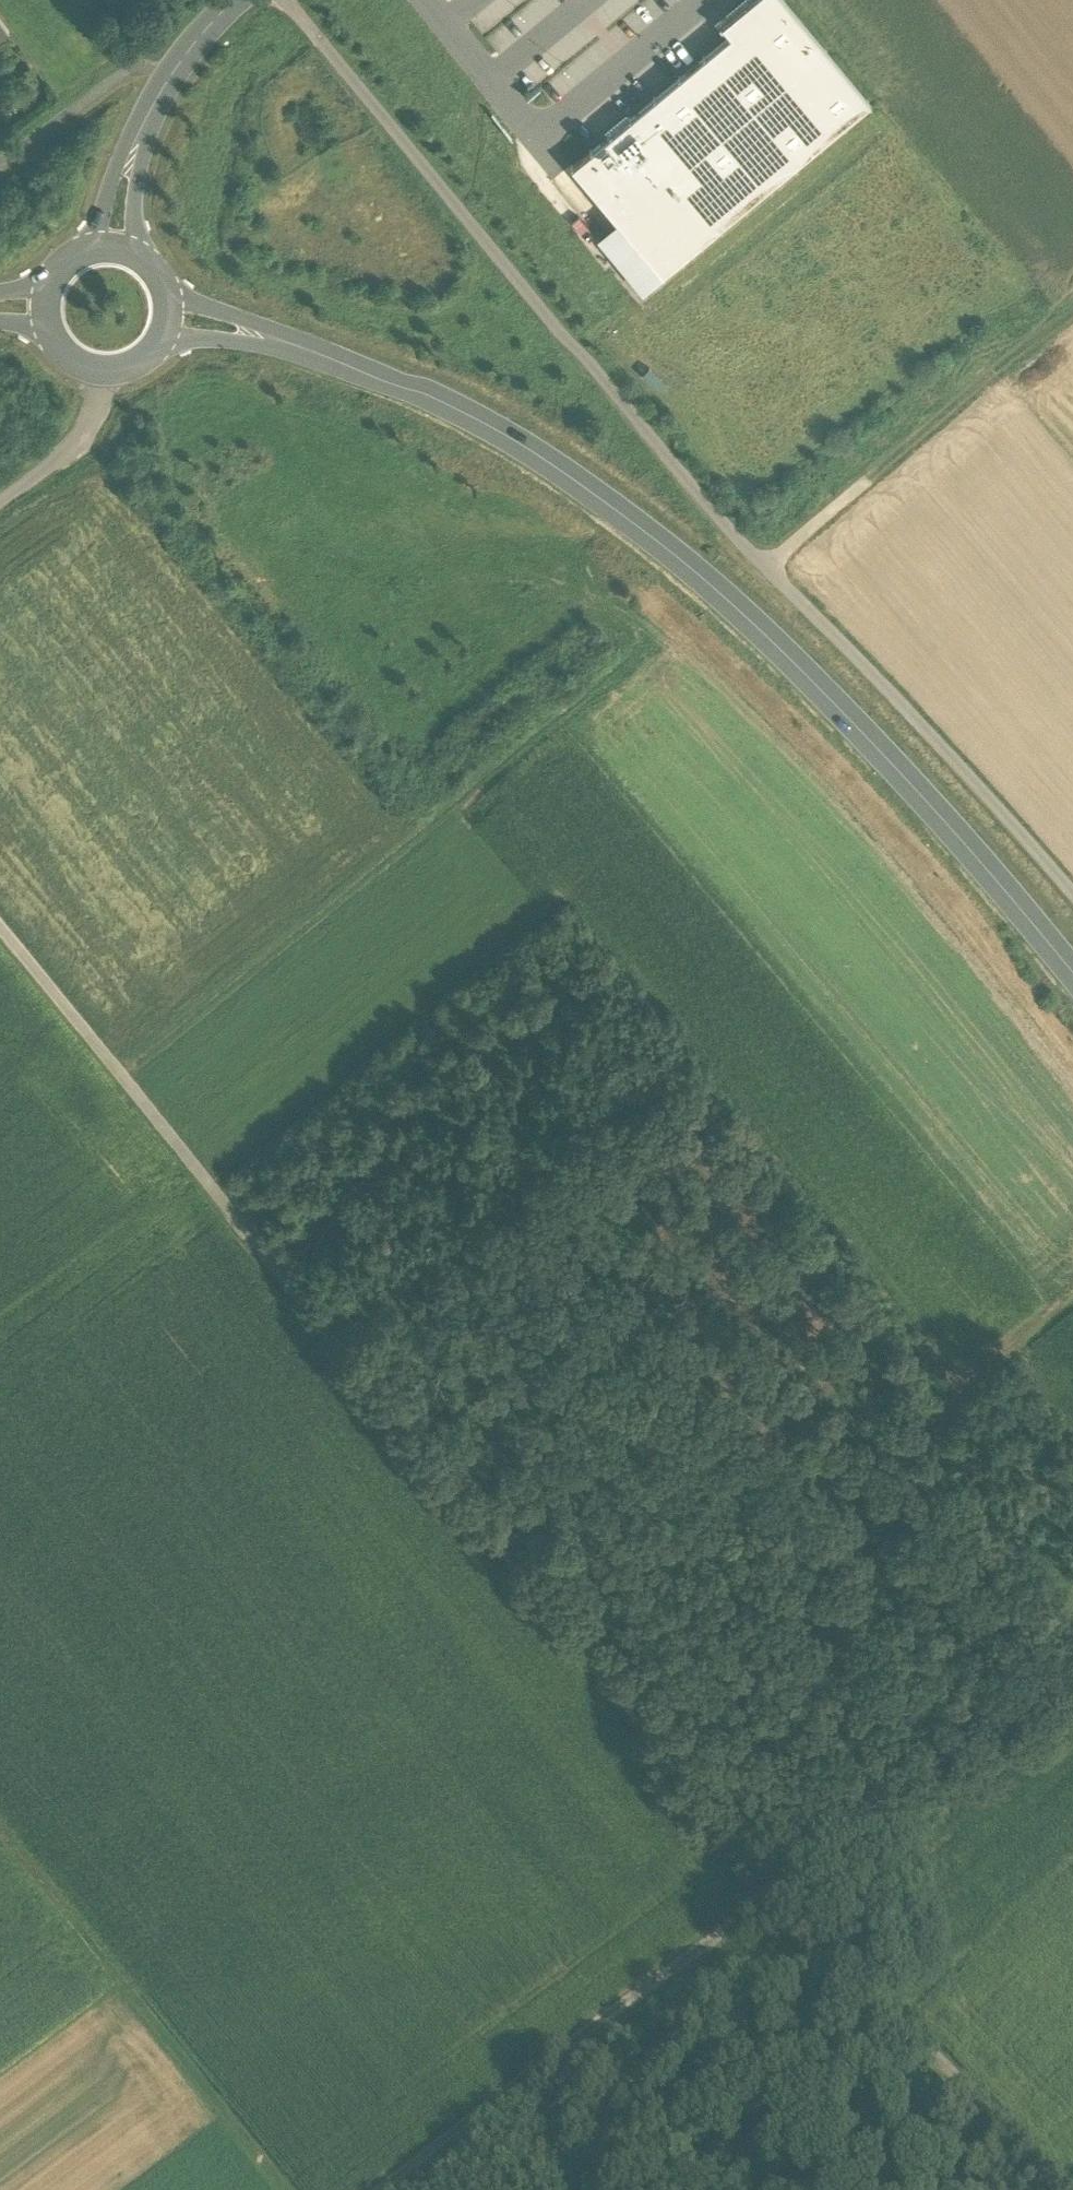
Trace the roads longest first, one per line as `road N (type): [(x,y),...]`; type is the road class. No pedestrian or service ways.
road 1 (track): [(781,1887),(0,926)]
road 2 (track): [(1072,886),(999,801),(763,567),(289,0)]
road 3 (secondary): [(1072,978),(792,667),(705,587),(578,490),(463,418),(281,333),(213,321),(165,324)]
road 4 (track): [(691,634),(127,1082)]
road 5 (track): [(1072,1299),(622,1695)]
road 6 (track): [(781,1887),(381,2189)]
road 7 (track): [(0,1829),(297,2189)]
road 8 (track): [(1068,2189),(781,1887)]
road 9 (track): [(1072,317),(763,567)]
road 10 (tertiary): [(236,0),(174,70),(136,130),(122,173),(117,247)]
road 11 (track): [(101,370),(89,420),(68,448),(0,499)]
road 12 (secondary): [(45,317),(61,350),(101,370),(143,357),(165,324)]

